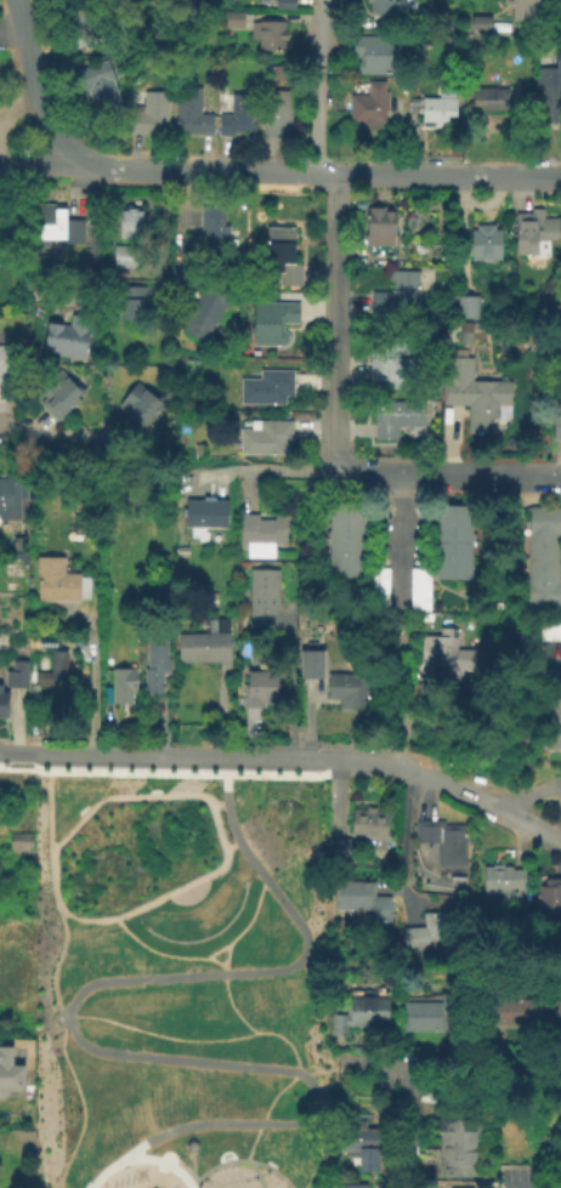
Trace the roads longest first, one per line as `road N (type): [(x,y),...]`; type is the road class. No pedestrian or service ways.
road 1 (tertiary): [(560,178),(93,166)]
road 2 (tertiary): [(333,758),(0,751)]
road 3 (residential): [(330,175),(338,192),(339,465)]
road 4 (tertiary): [(560,839),(420,771),(333,758)]
road 5 (residential): [(550,477),(355,472),(339,465)]
road 6 (residential): [(560,1062),(352,1063)]
road 7 (tertiary): [(17,0),(50,120),(93,166)]
road 8 (residential): [(324,0),(318,146),(330,175)]

